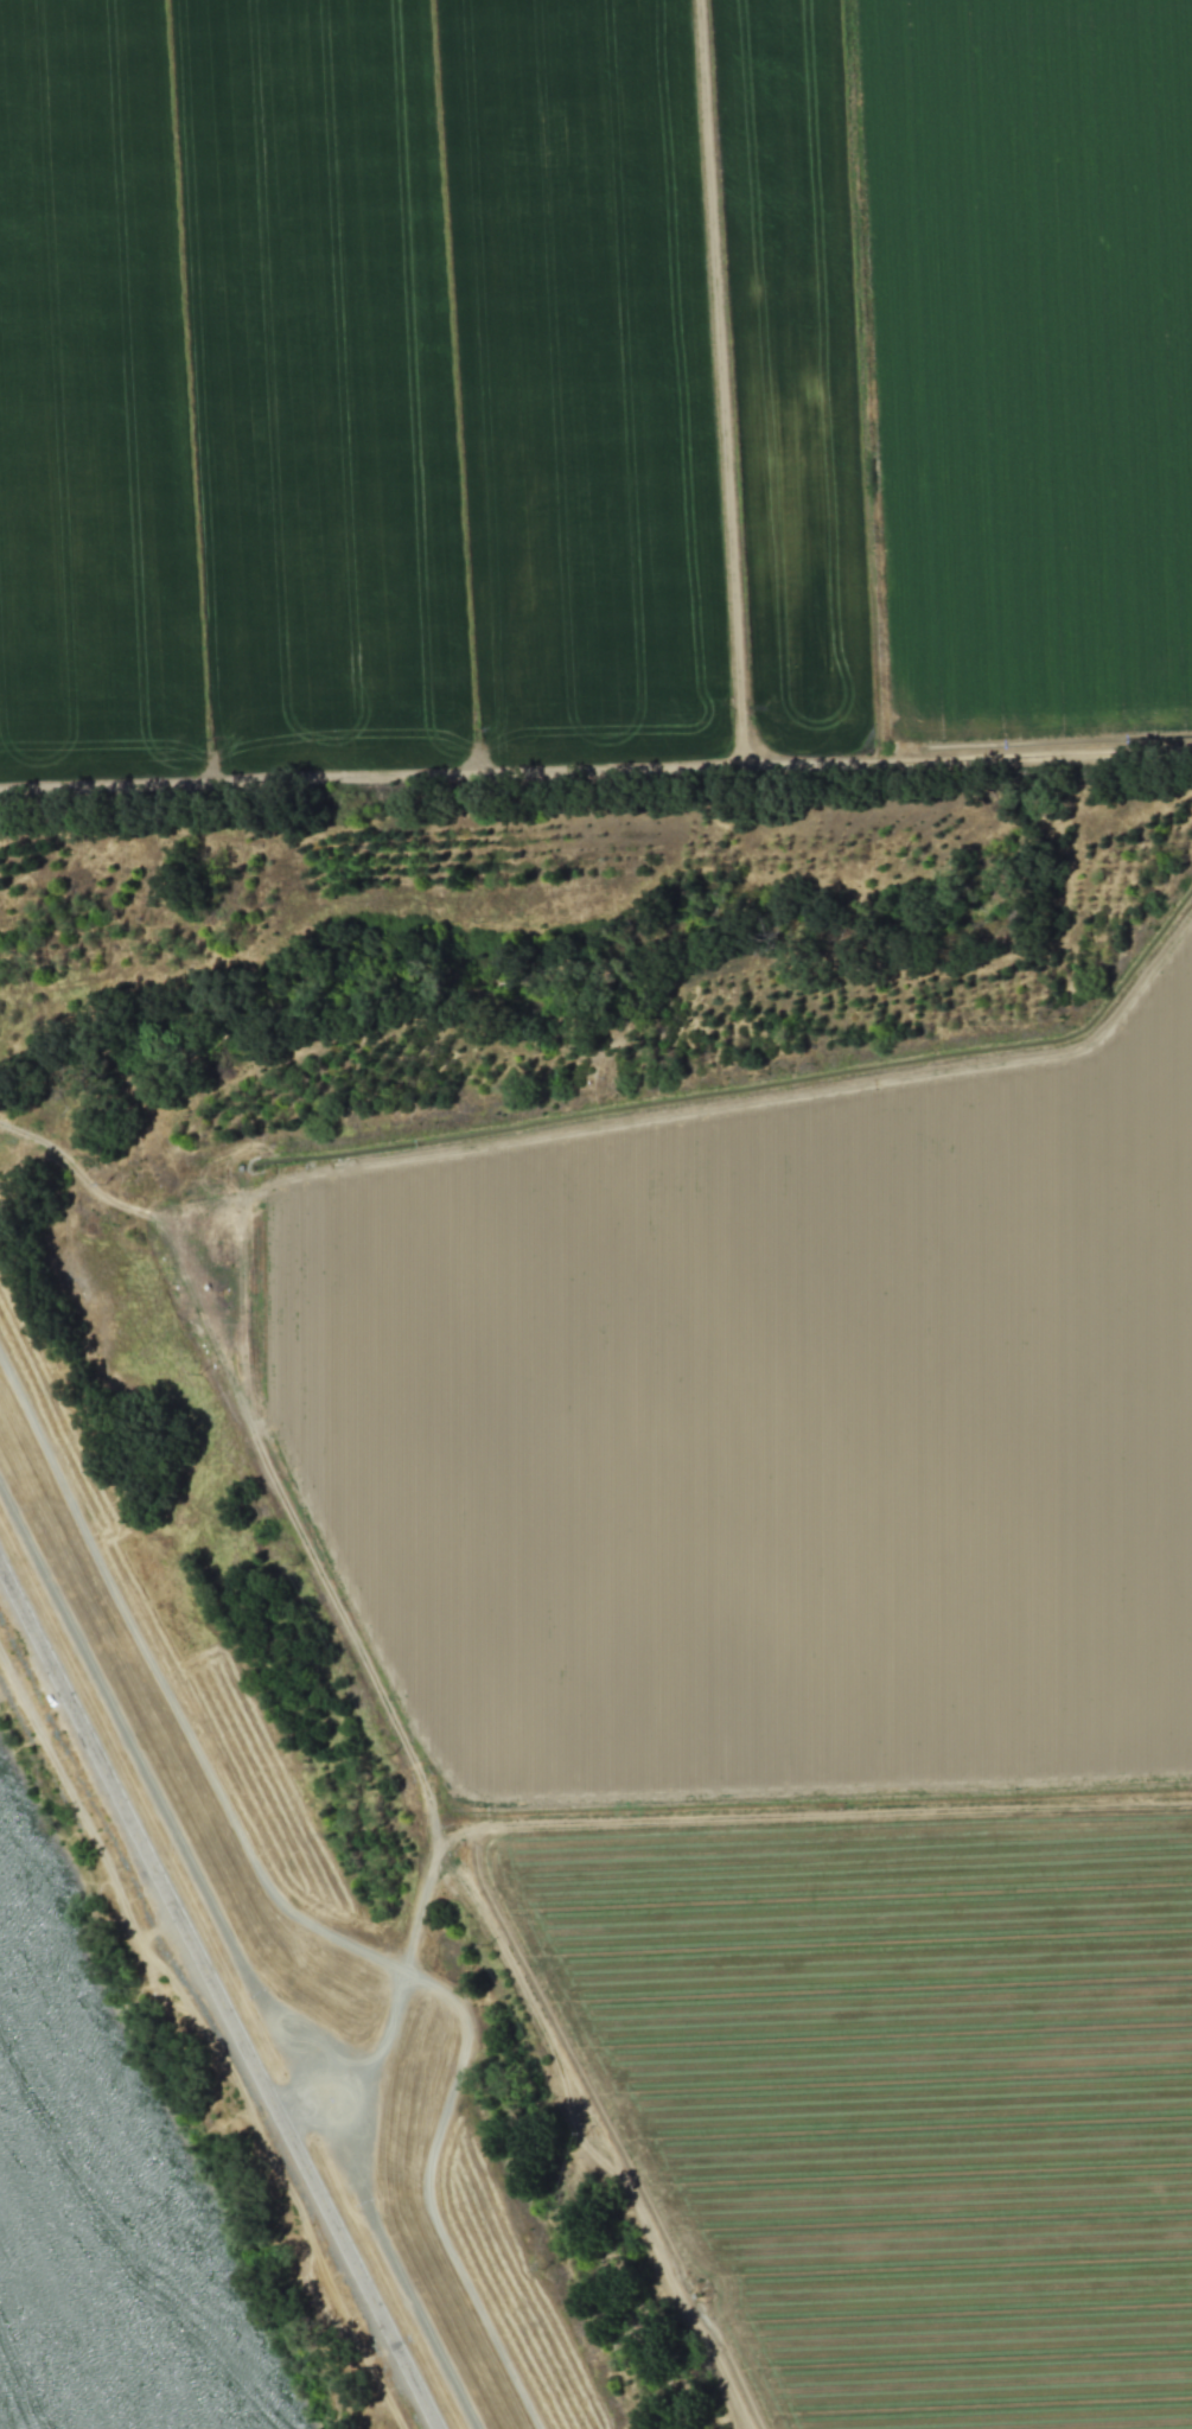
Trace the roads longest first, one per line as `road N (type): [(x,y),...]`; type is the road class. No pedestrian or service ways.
road 1 (secondary): [(0,1613),(434,2428)]

